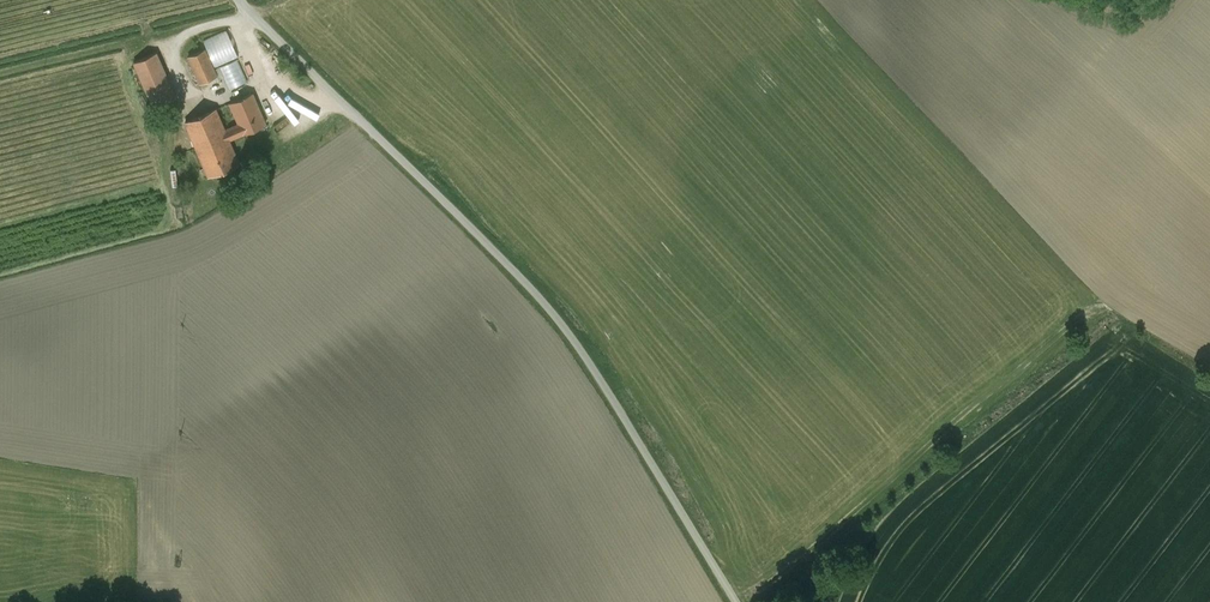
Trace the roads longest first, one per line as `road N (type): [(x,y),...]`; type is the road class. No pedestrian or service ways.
road 1 (unclassified): [(235,0),(538,293),(609,391),(735,601)]
road 2 (track): [(0,75),(139,41)]

